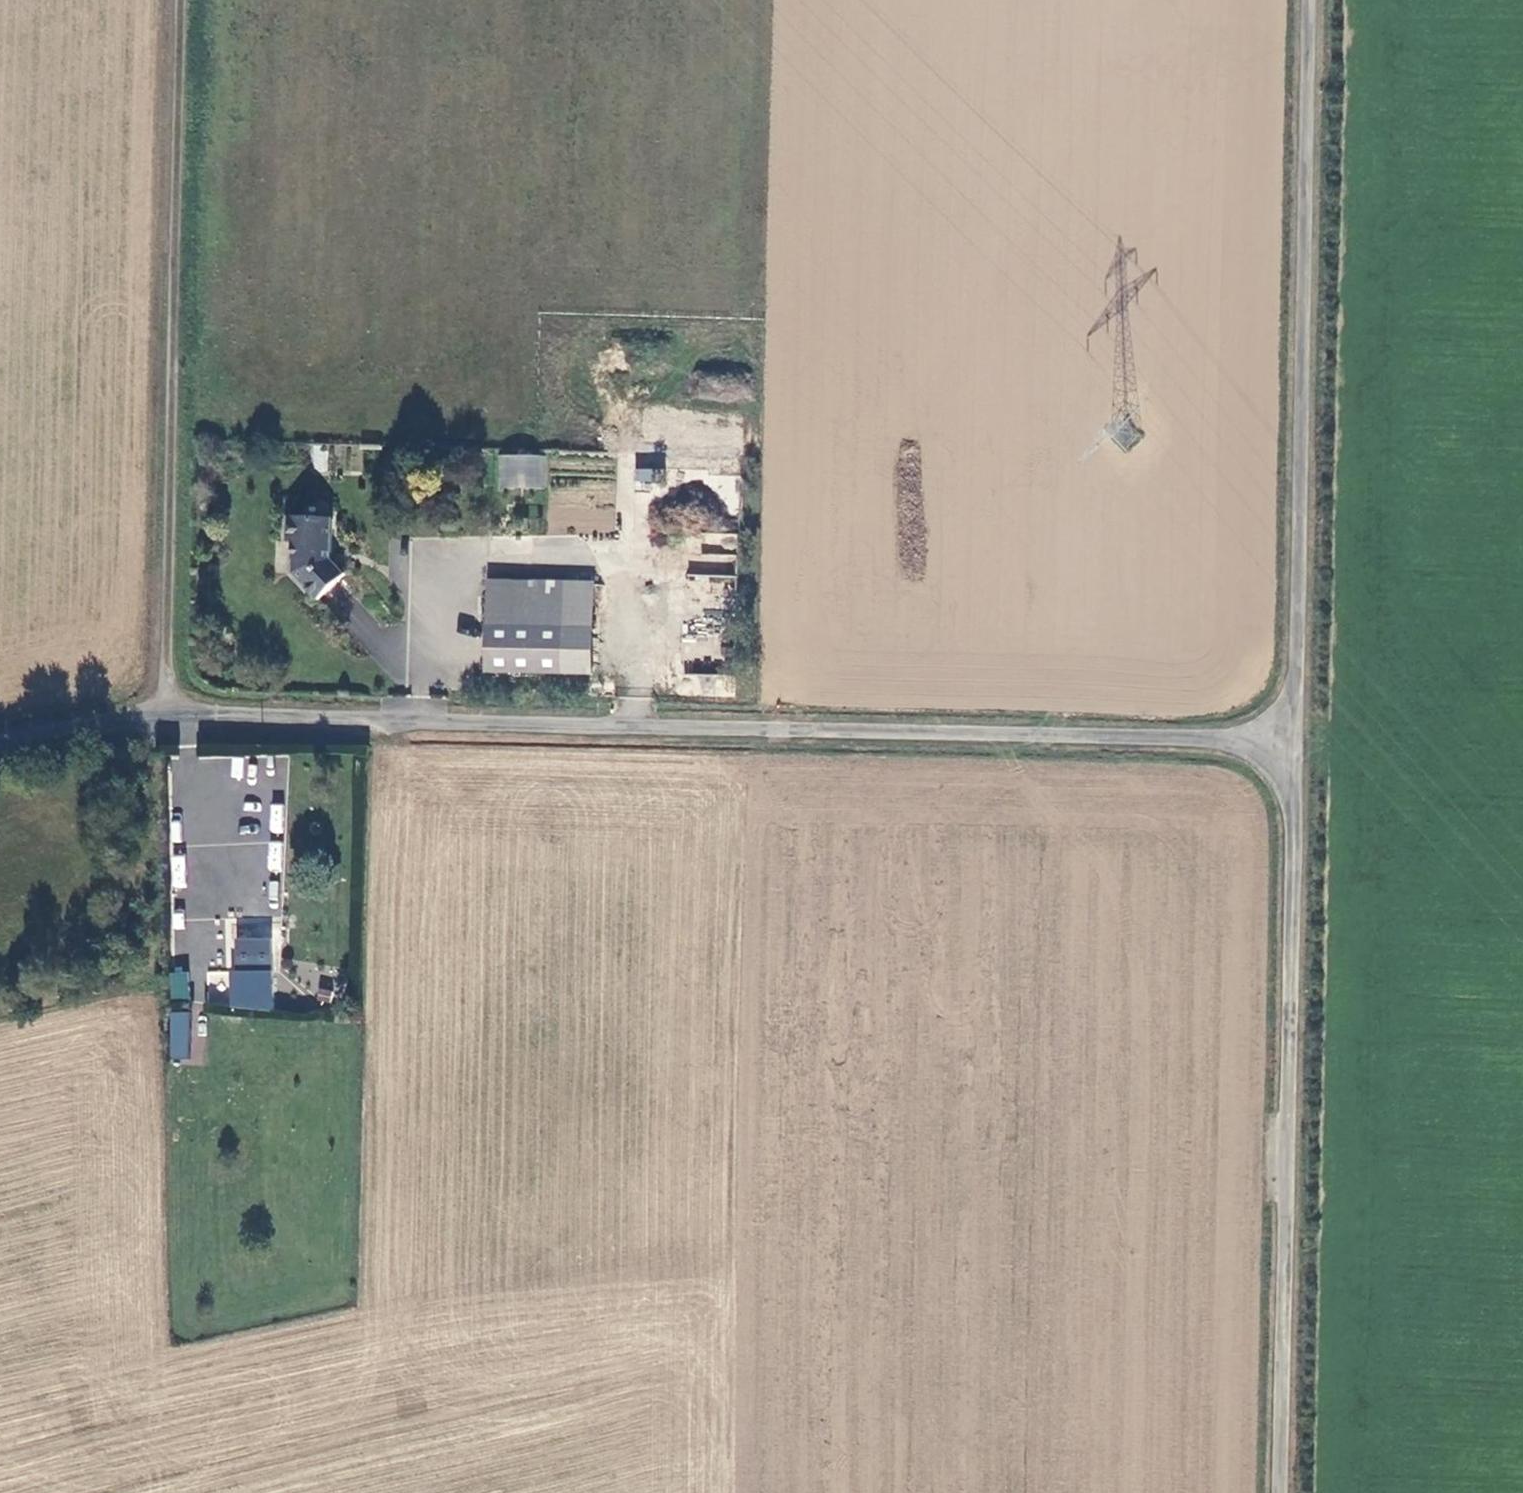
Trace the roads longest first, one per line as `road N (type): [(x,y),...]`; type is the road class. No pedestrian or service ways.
road 1 (unclassified): [(1293,736),(164,712),(0,737)]
road 2 (unclassified): [(1280,1492),(1293,736)]
road 3 (unclassified): [(1293,736),(1307,0)]

